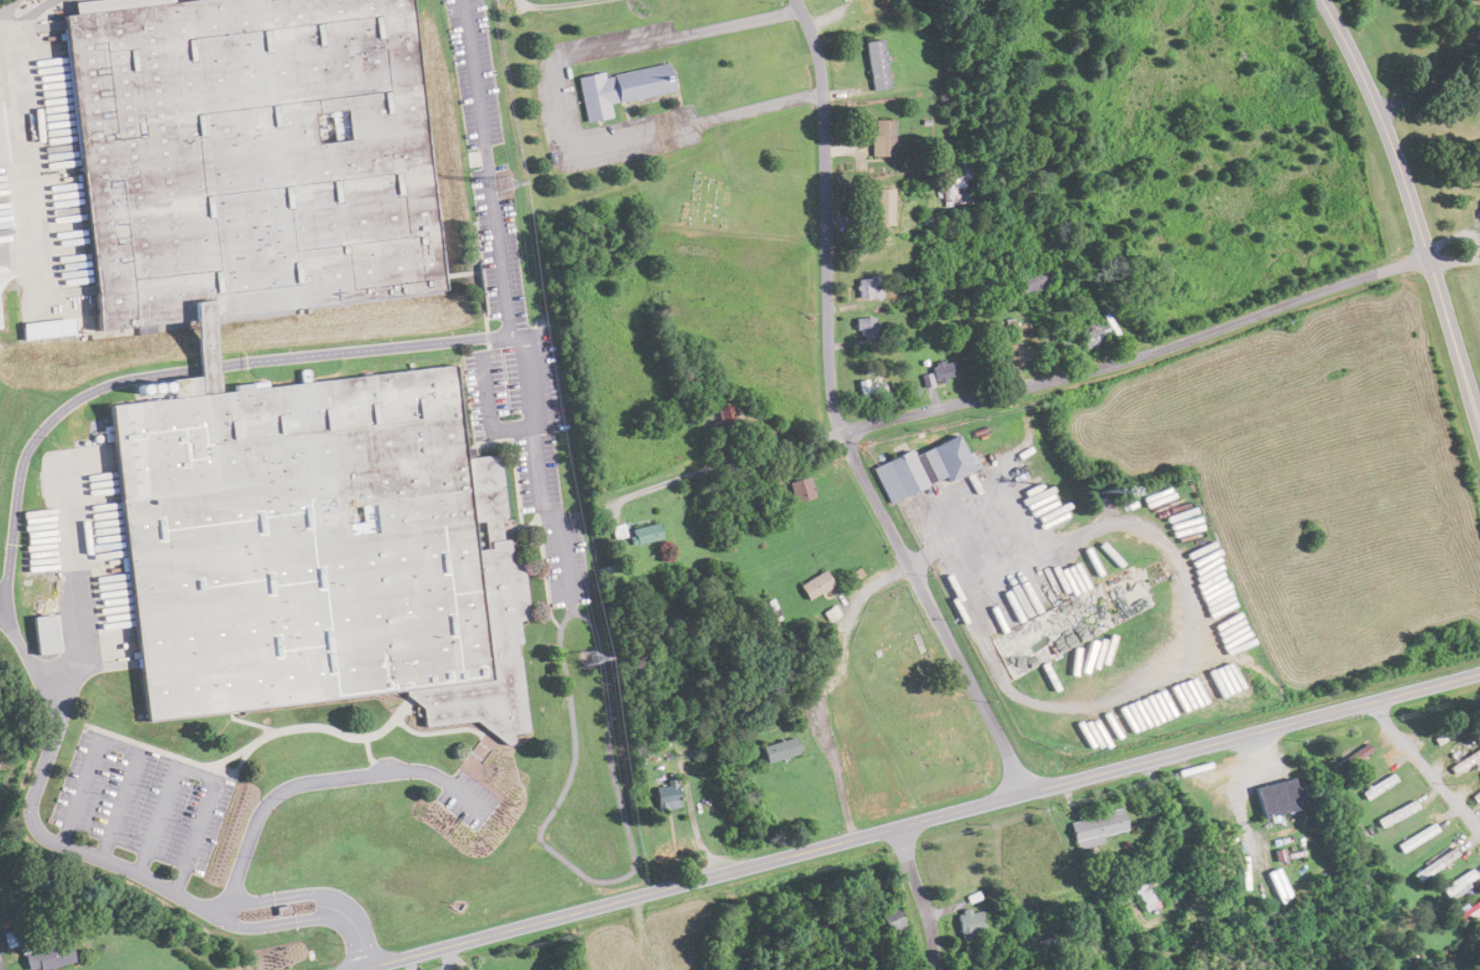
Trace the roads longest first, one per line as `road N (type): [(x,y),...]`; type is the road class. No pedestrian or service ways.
road 1 (primary): [(359,969),(1479,673)]
road 2 (residential): [(1479,261),(1384,271),(1157,351),(788,444),(593,510)]
road 3 (residential): [(1024,793),(833,405),(822,81),(795,0)]
road 4 (residential): [(1321,0),(1384,125),(1479,437)]
road 5 (residential): [(1373,701),(1479,831)]
road 6 (residential): [(934,969),(931,924),(898,827)]
road 7 (residential): [(1479,44),(1438,77),(1399,93),(1382,120)]

